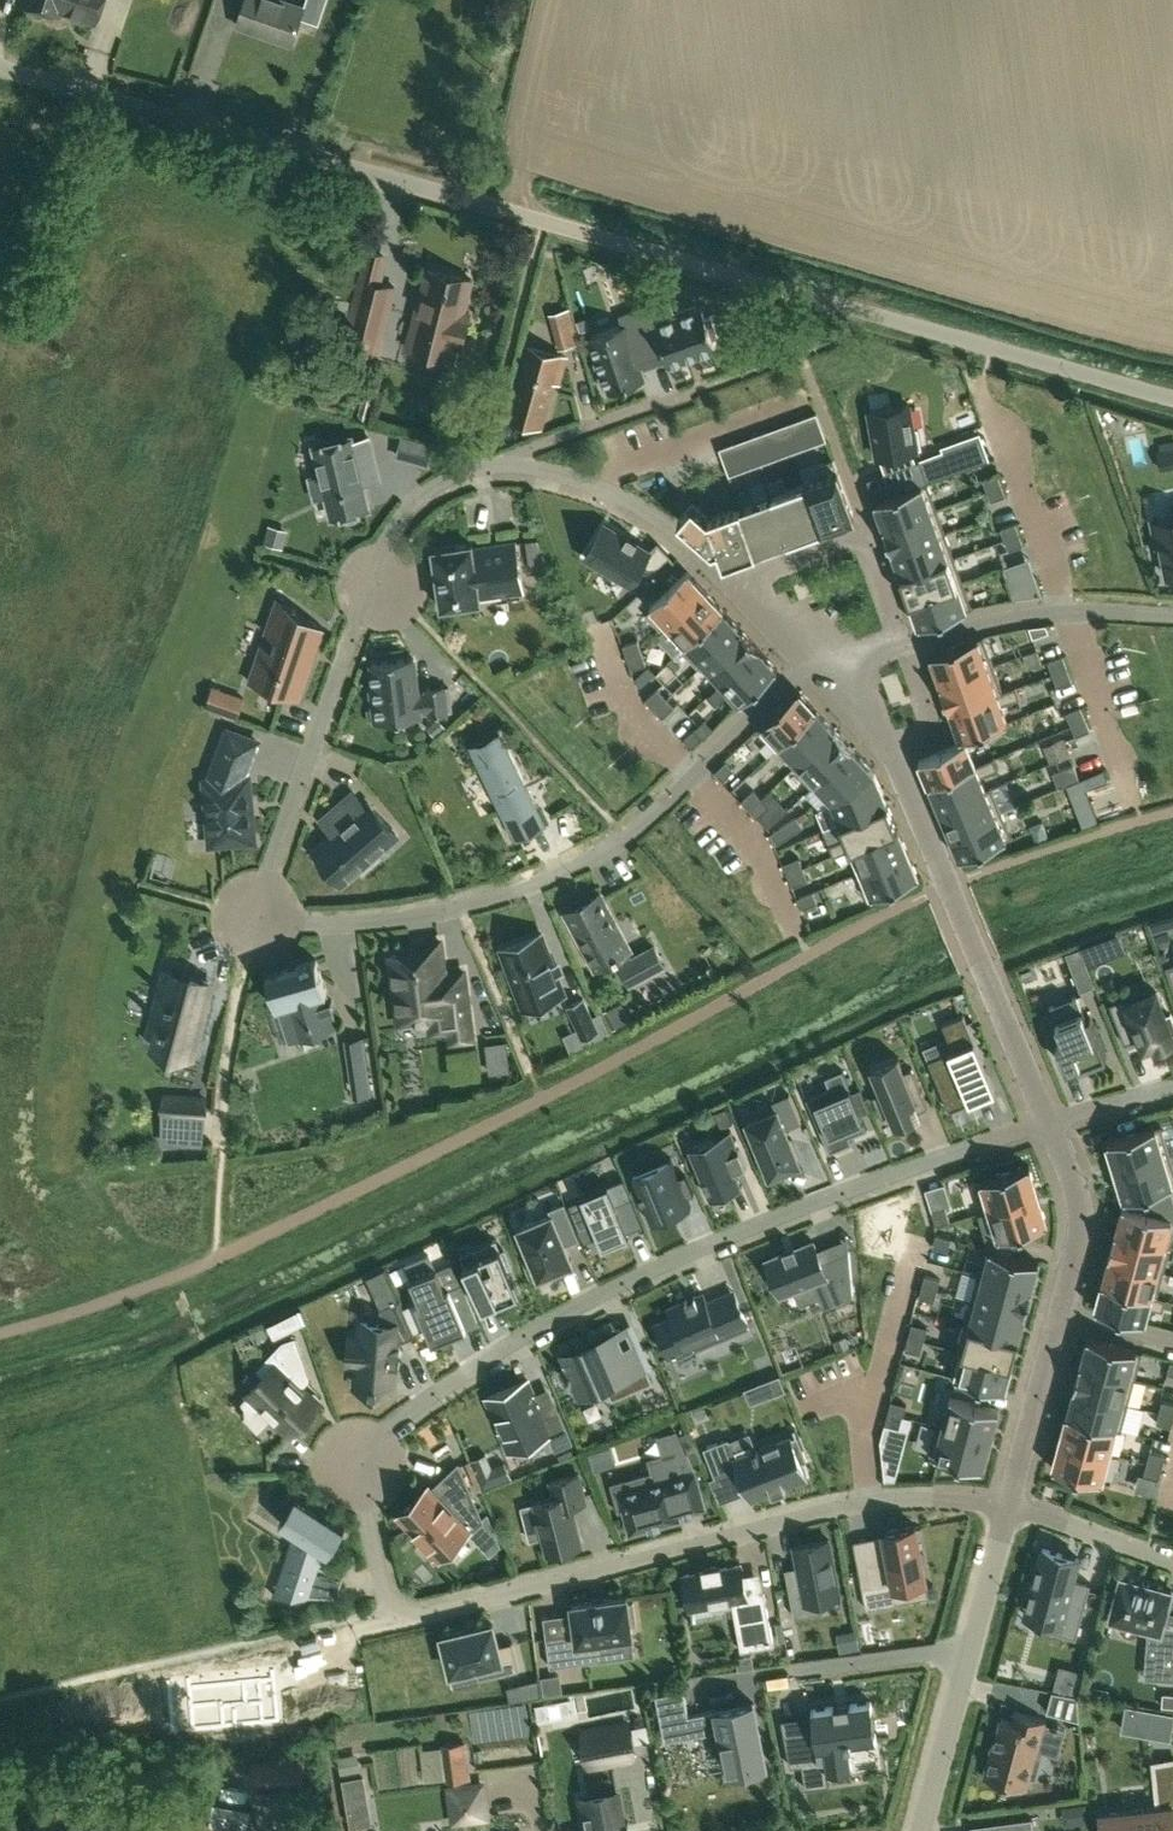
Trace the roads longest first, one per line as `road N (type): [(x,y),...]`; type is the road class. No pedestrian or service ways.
road 1 (residential): [(1049,1123),(761,1223),(566,1309),(387,1423),(356,1454),(380,1587),(400,1612),(427,1615),(873,1503),(968,1503),(1004,1511)]
road 2 (unclassified): [(1172,398),(0,67)]
road 3 (residential): [(808,664),(686,787),(564,869),(403,920),(250,930)]
road 4 (residential): [(250,930),(383,585),(390,533),(435,488),(516,465)]
road 5 (residential): [(894,751),(1049,1123)]
road 6 (residential): [(1004,1511),(918,1830)]
road 7 (residential): [(516,465),(587,481),(650,515),(732,586)]
road 8 (residential): [(984,390),(1054,559),(1066,613)]
road 9 (residential): [(516,465),(536,446),(729,376)]
road 10 (residential): [(1061,1312),(1004,1511)]
road 11 (residential): [(1066,613),(1131,802)]
road 12 (residential): [(1049,1123),(1081,1210),(1081,1244),(1061,1312)]
road 13 (residential): [(250,930),(222,1121)]
road 14 (residential): [(1004,1511),(1172,1566)]
road 15 (residential): [(1066,613),(1004,618),(910,646)]
road 16 (residential): [(732,586),(869,535)]
road 17 (residential): [(1172,1087),(1049,1123)]
road 18 (residential): [(808,664),(894,751)]

